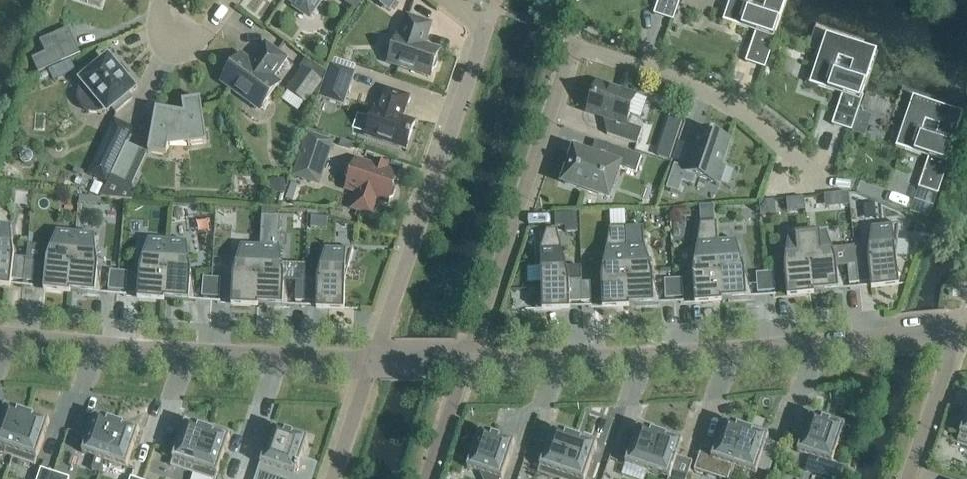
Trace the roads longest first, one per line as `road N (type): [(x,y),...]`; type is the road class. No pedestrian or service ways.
road 1 (residential): [(459,365),(571,44),(699,89),(761,123),(812,176)]
road 2 (residential): [(877,340),(459,365)]
road 3 (residential): [(365,364),(487,19),(459,0)]
road 4 (residential): [(365,364),(140,356),(0,338)]
road 5 (residential): [(963,333),(915,478)]
road 6 (residential): [(160,0),(151,15),(200,50),(236,0)]
road 7 (residential): [(365,364),(328,478)]
road 8 (residential): [(421,478),(459,365)]

